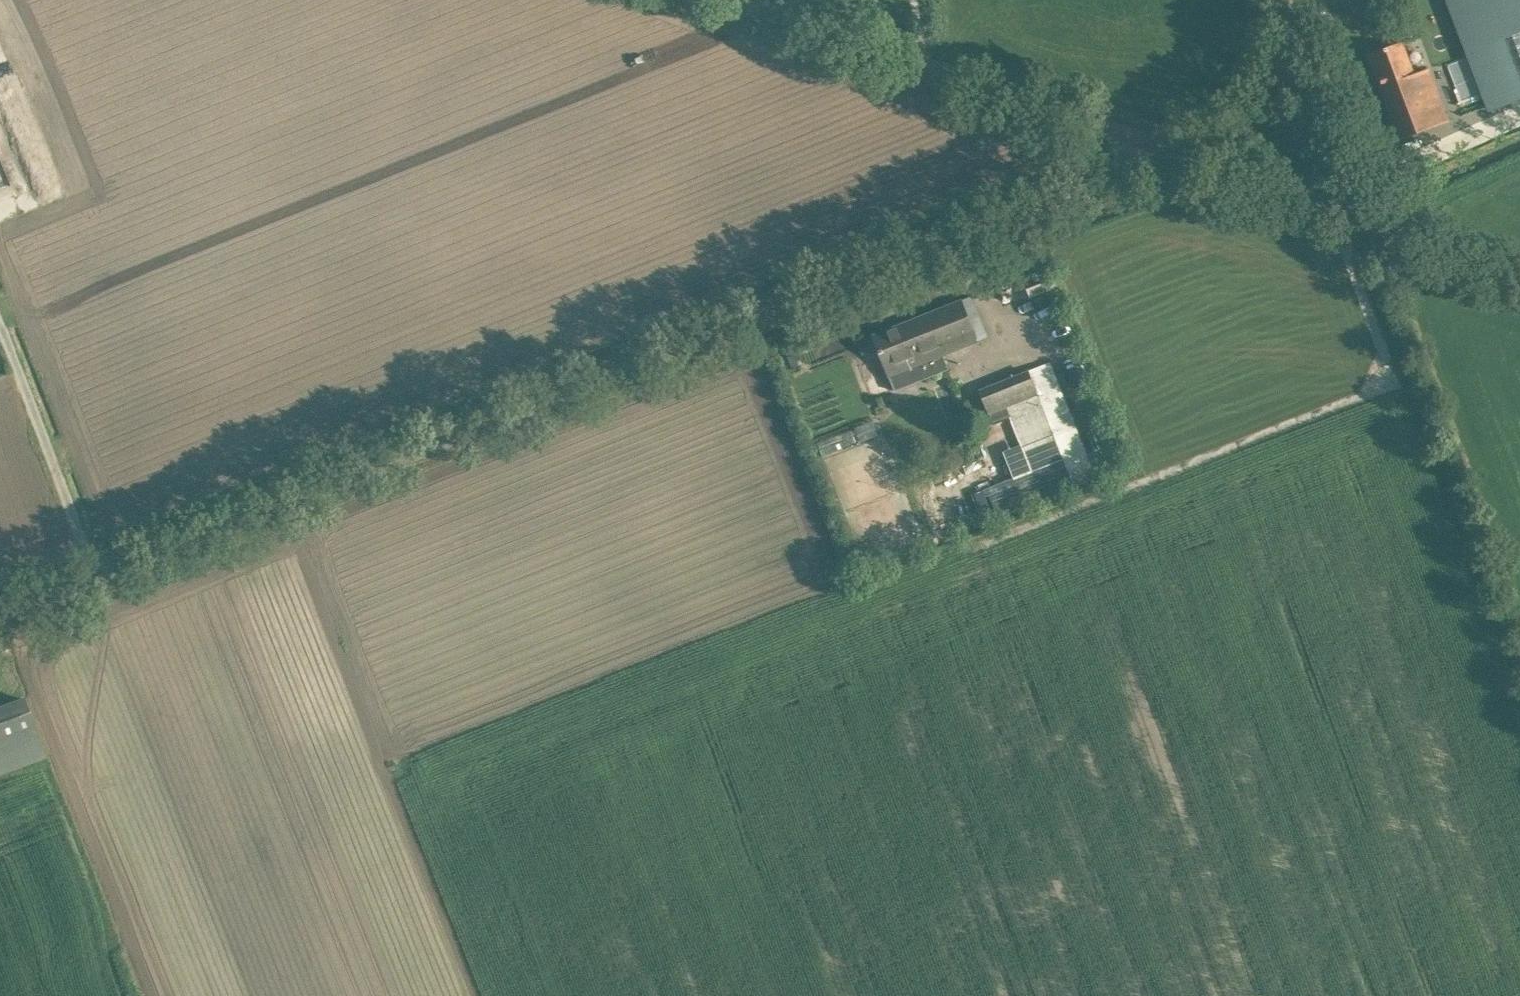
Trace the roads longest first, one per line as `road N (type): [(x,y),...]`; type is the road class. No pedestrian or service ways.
road 1 (unclassified): [(0,620),(1177,149)]
road 2 (track): [(1359,212),(1519,661)]
road 3 (unclassified): [(1177,149),(744,0)]
road 4 (unclassified): [(1359,212),(1289,30)]
road 5 (unclassified): [(1359,212),(1177,149)]
road 6 (unclassified): [(1519,268),(1359,212)]
road 7 (unclassified): [(1177,149),(1253,96),(1289,30)]

